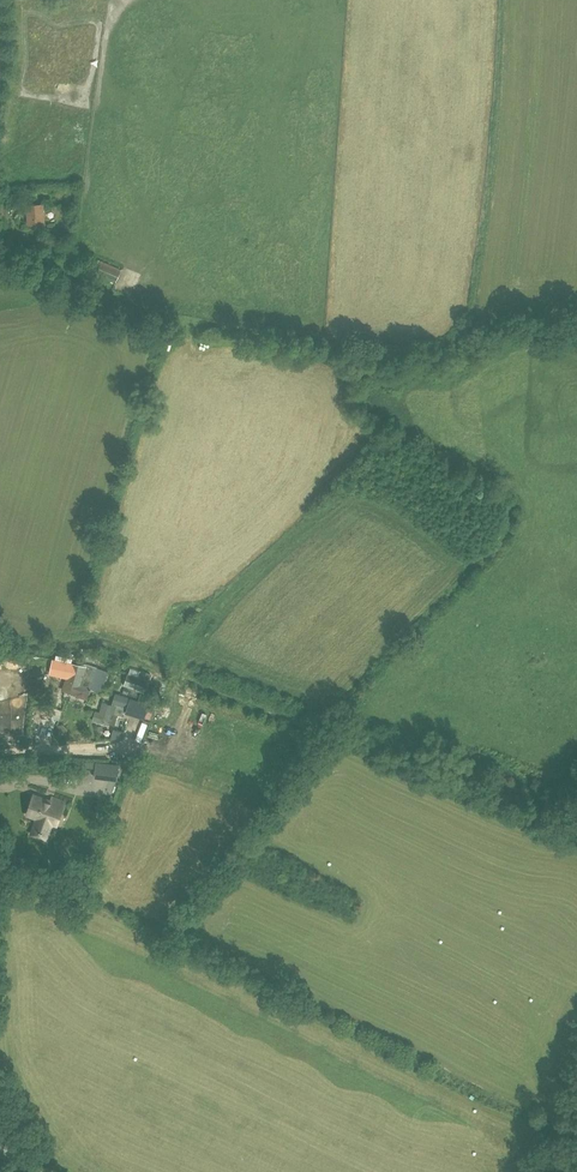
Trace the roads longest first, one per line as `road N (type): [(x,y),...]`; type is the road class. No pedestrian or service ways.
road 1 (track): [(0,264),(66,264),(128,297),(213,325),(330,342)]

